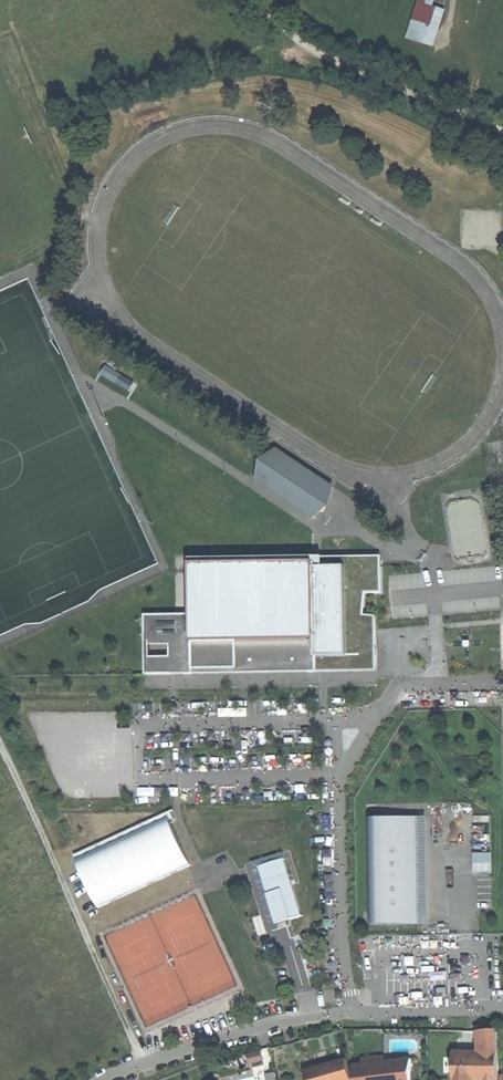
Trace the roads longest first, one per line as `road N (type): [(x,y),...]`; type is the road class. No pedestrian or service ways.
road 1 (track): [(0,741),(145,1064)]
road 2 (track): [(248,0),(313,48),(502,130)]
road 3 (residential): [(101,1079),(272,1024),(354,1012)]
road 4 (residential): [(337,776),(343,951),(354,1012)]
road 5 (residential): [(354,1012),(502,1008)]
road 6 (residential): [(502,685),(399,687),(383,711)]

